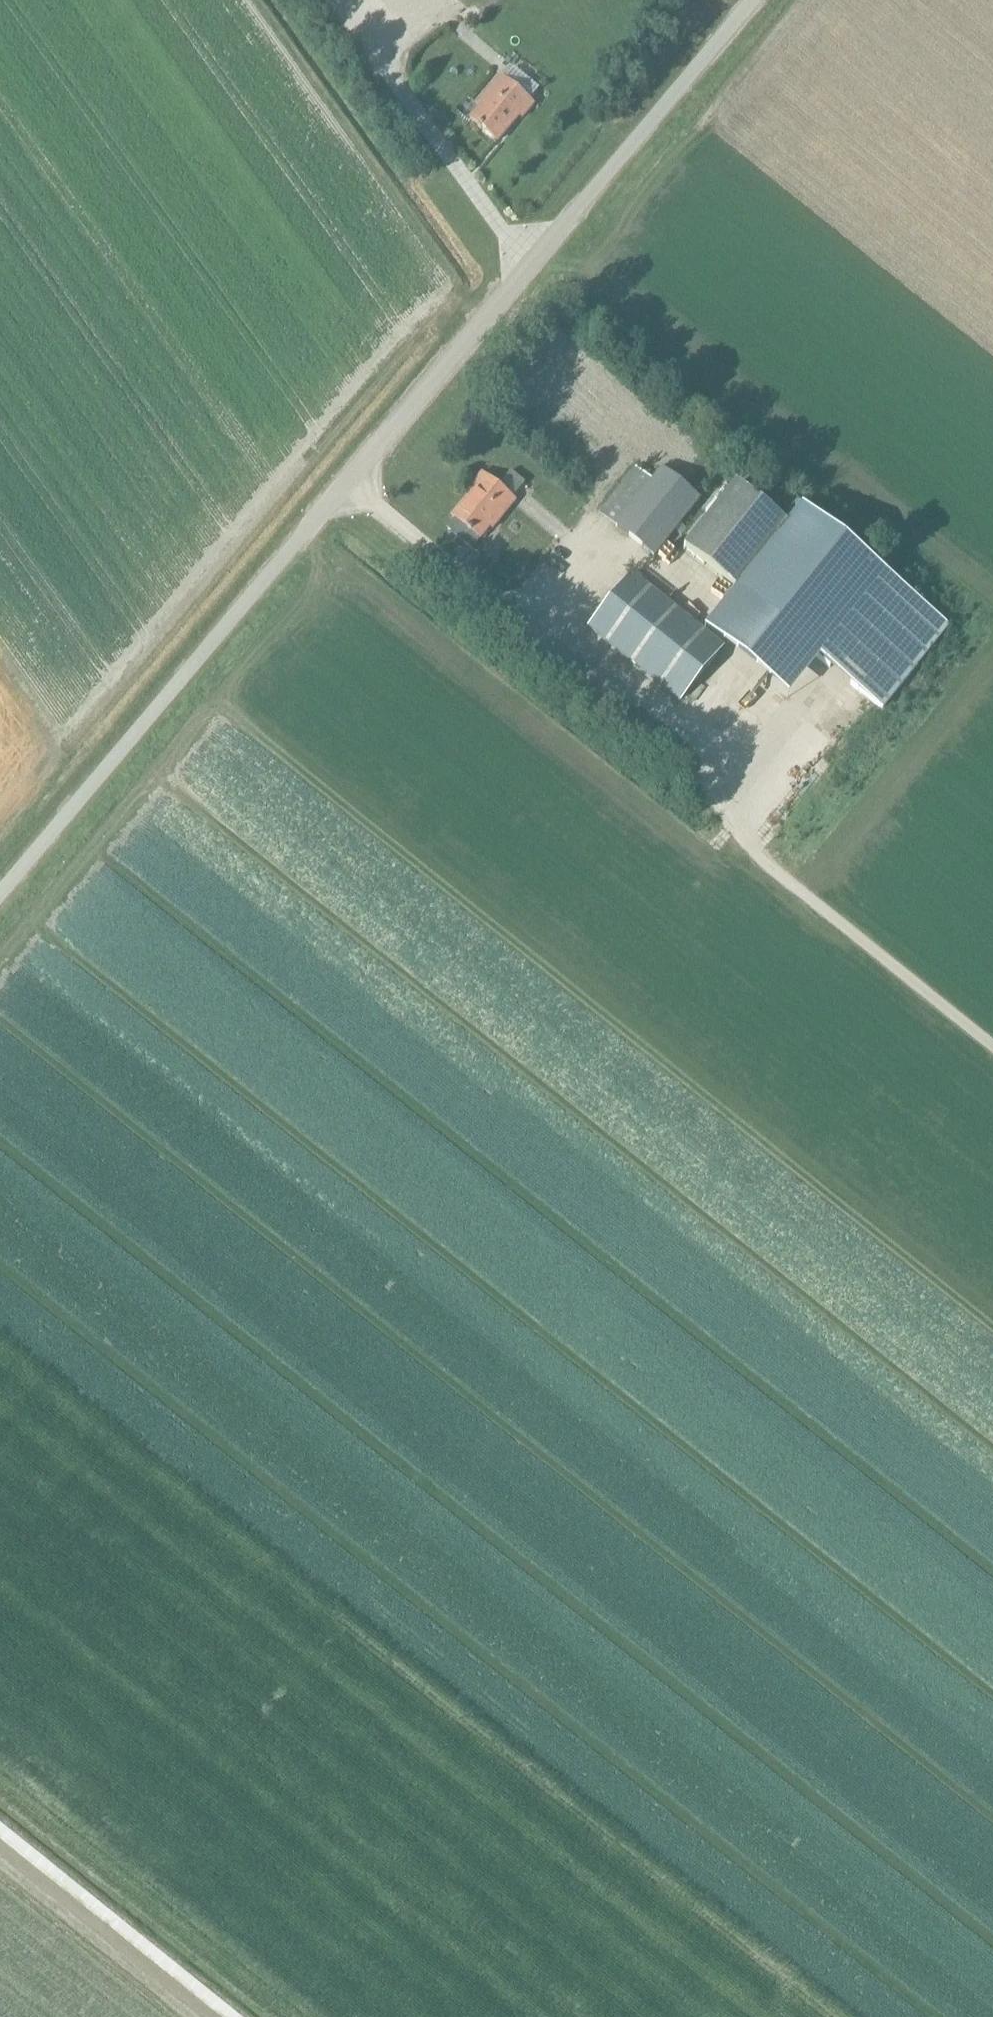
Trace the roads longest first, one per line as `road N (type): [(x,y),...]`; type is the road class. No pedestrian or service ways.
road 1 (unclassified): [(0,890),(750,0)]

